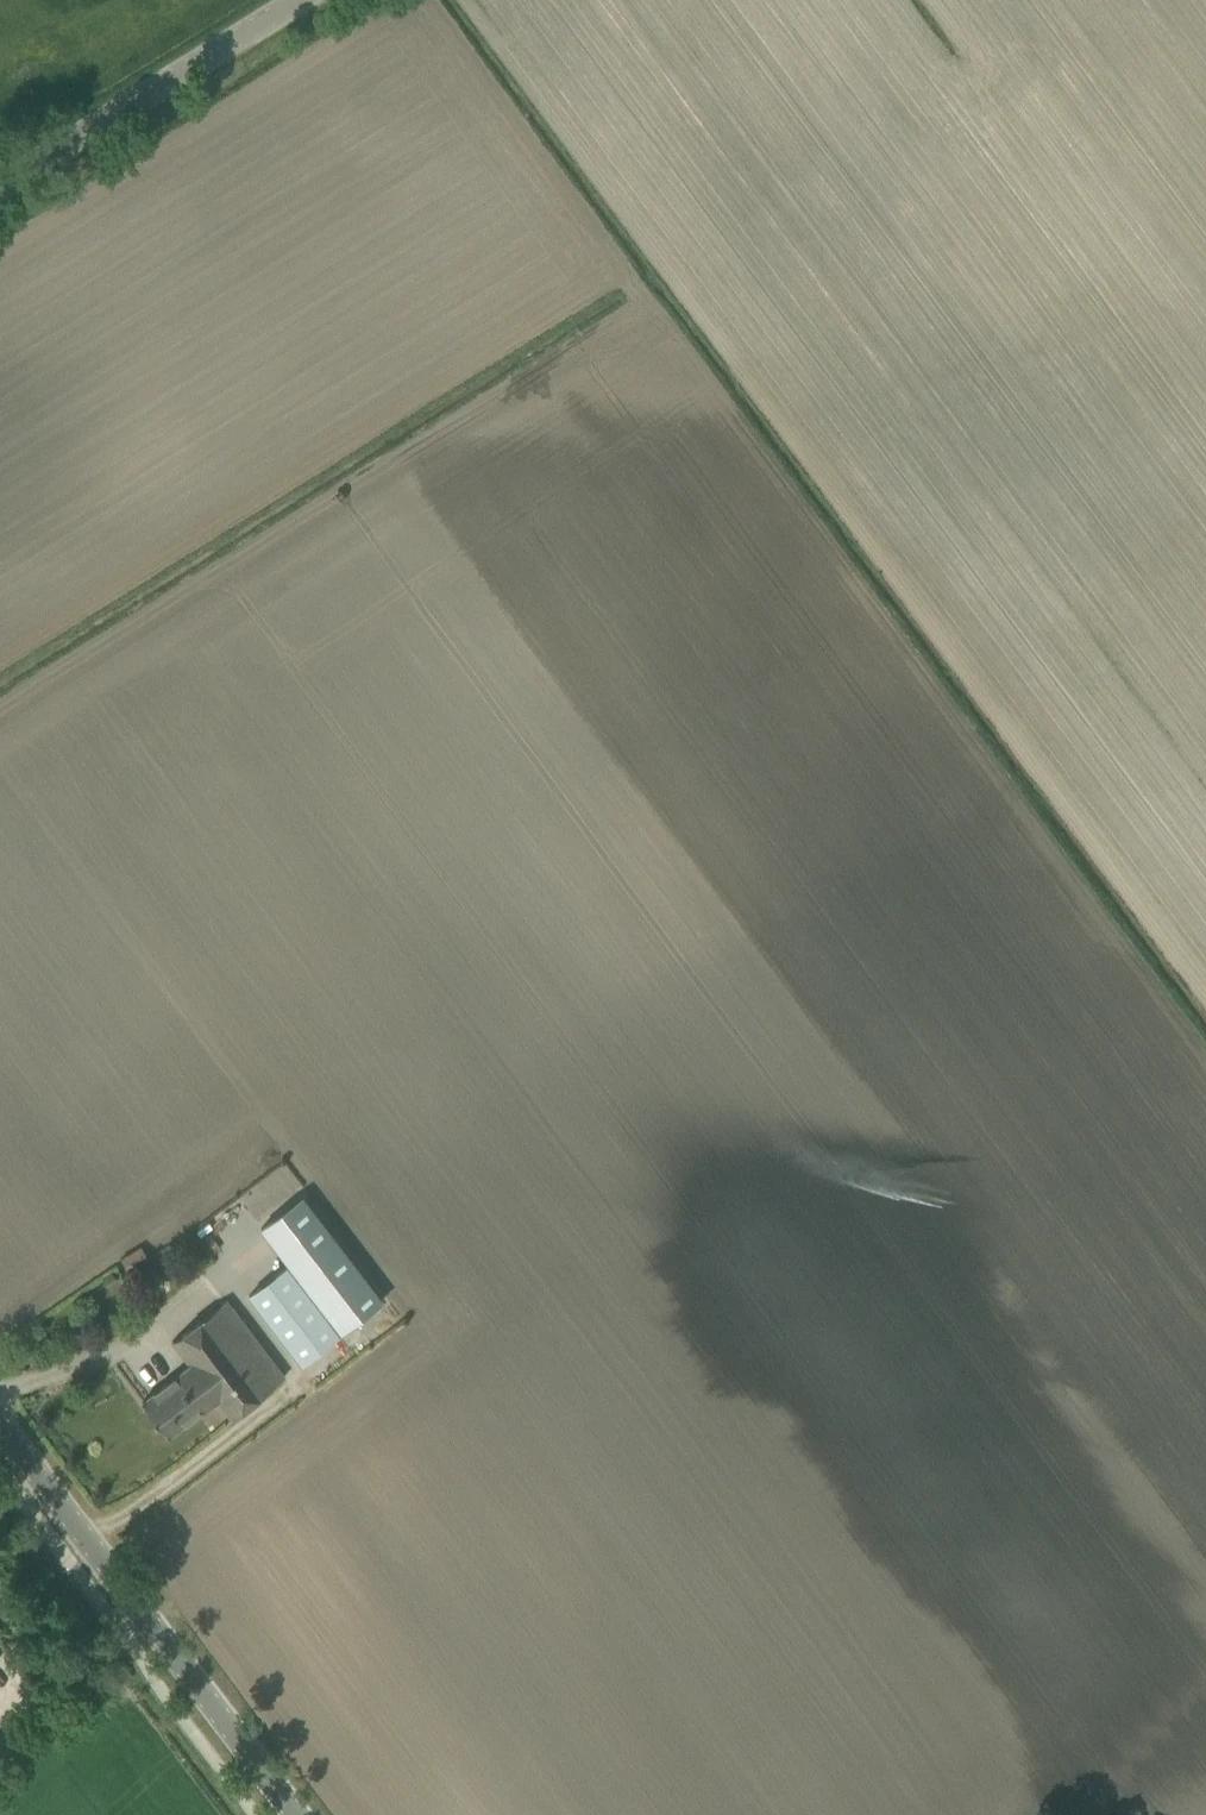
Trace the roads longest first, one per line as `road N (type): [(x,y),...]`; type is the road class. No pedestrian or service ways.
road 1 (tertiary): [(293,1814),(0,1431)]
road 2 (unclassified): [(0,188),(303,0)]
road 3 (track): [(301,1377),(85,1543)]

